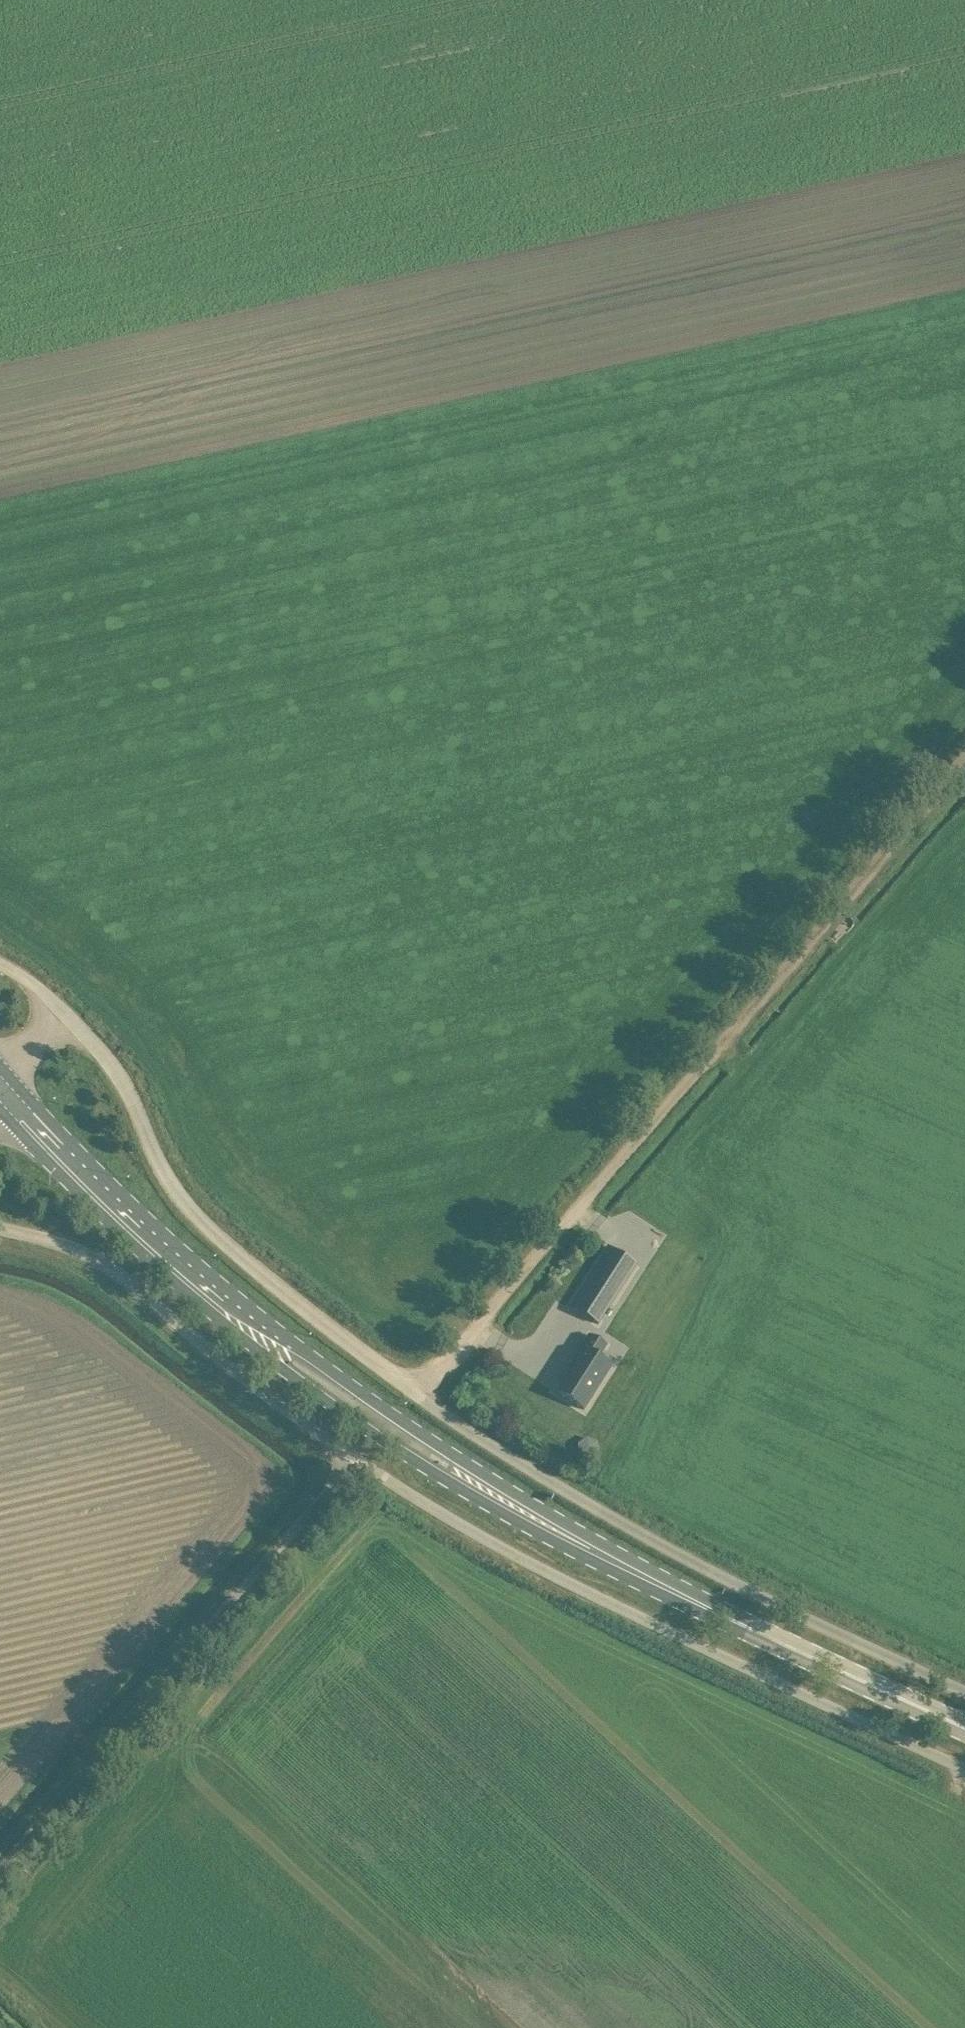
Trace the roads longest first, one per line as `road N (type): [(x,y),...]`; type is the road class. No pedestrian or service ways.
road 1 (unclassified): [(964,1693),(803,1619),(560,1485),(419,1393),(204,1223),(174,1189),(122,1078),(61,1012)]
road 2 (unclassified): [(0,1229),(93,1257),(305,1424),(422,1504),(566,1583),(964,1767)]
road 3 (track): [(419,1393),(964,768)]
road 4 (primary): [(446,1468),(421,1436),(143,1221),(2,1073)]
road 5 (primary): [(964,1727),(712,1611),(446,1468)]
road 6 (primary): [(0,1108),(234,1331),(351,1420),(446,1468)]
road 7 (track): [(0,1879),(353,1459)]

